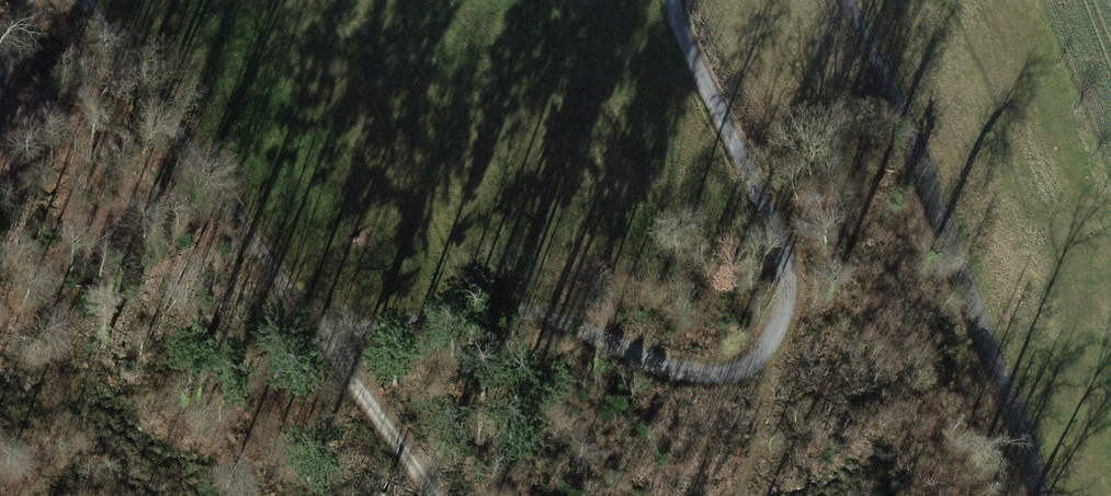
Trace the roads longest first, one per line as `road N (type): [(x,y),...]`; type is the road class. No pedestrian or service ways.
road 1 (track): [(673,0),(673,16),(781,243),(783,296),(773,346),(727,373),(658,363),(575,322),(507,312),(333,333)]
road 2 (track): [(83,0),(333,333),(433,495)]
road 3 (track): [(1029,495),(999,316),(850,0)]

